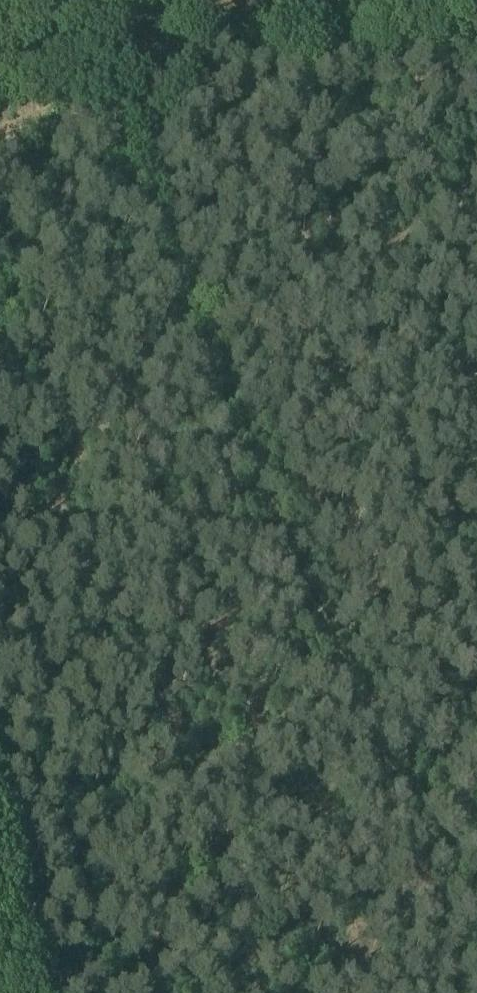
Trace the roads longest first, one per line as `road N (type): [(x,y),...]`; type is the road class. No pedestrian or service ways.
road 1 (track): [(14,870),(447,801)]
road 2 (track): [(103,147),(309,32),(393,0)]
road 3 (track): [(0,815),(43,992)]

